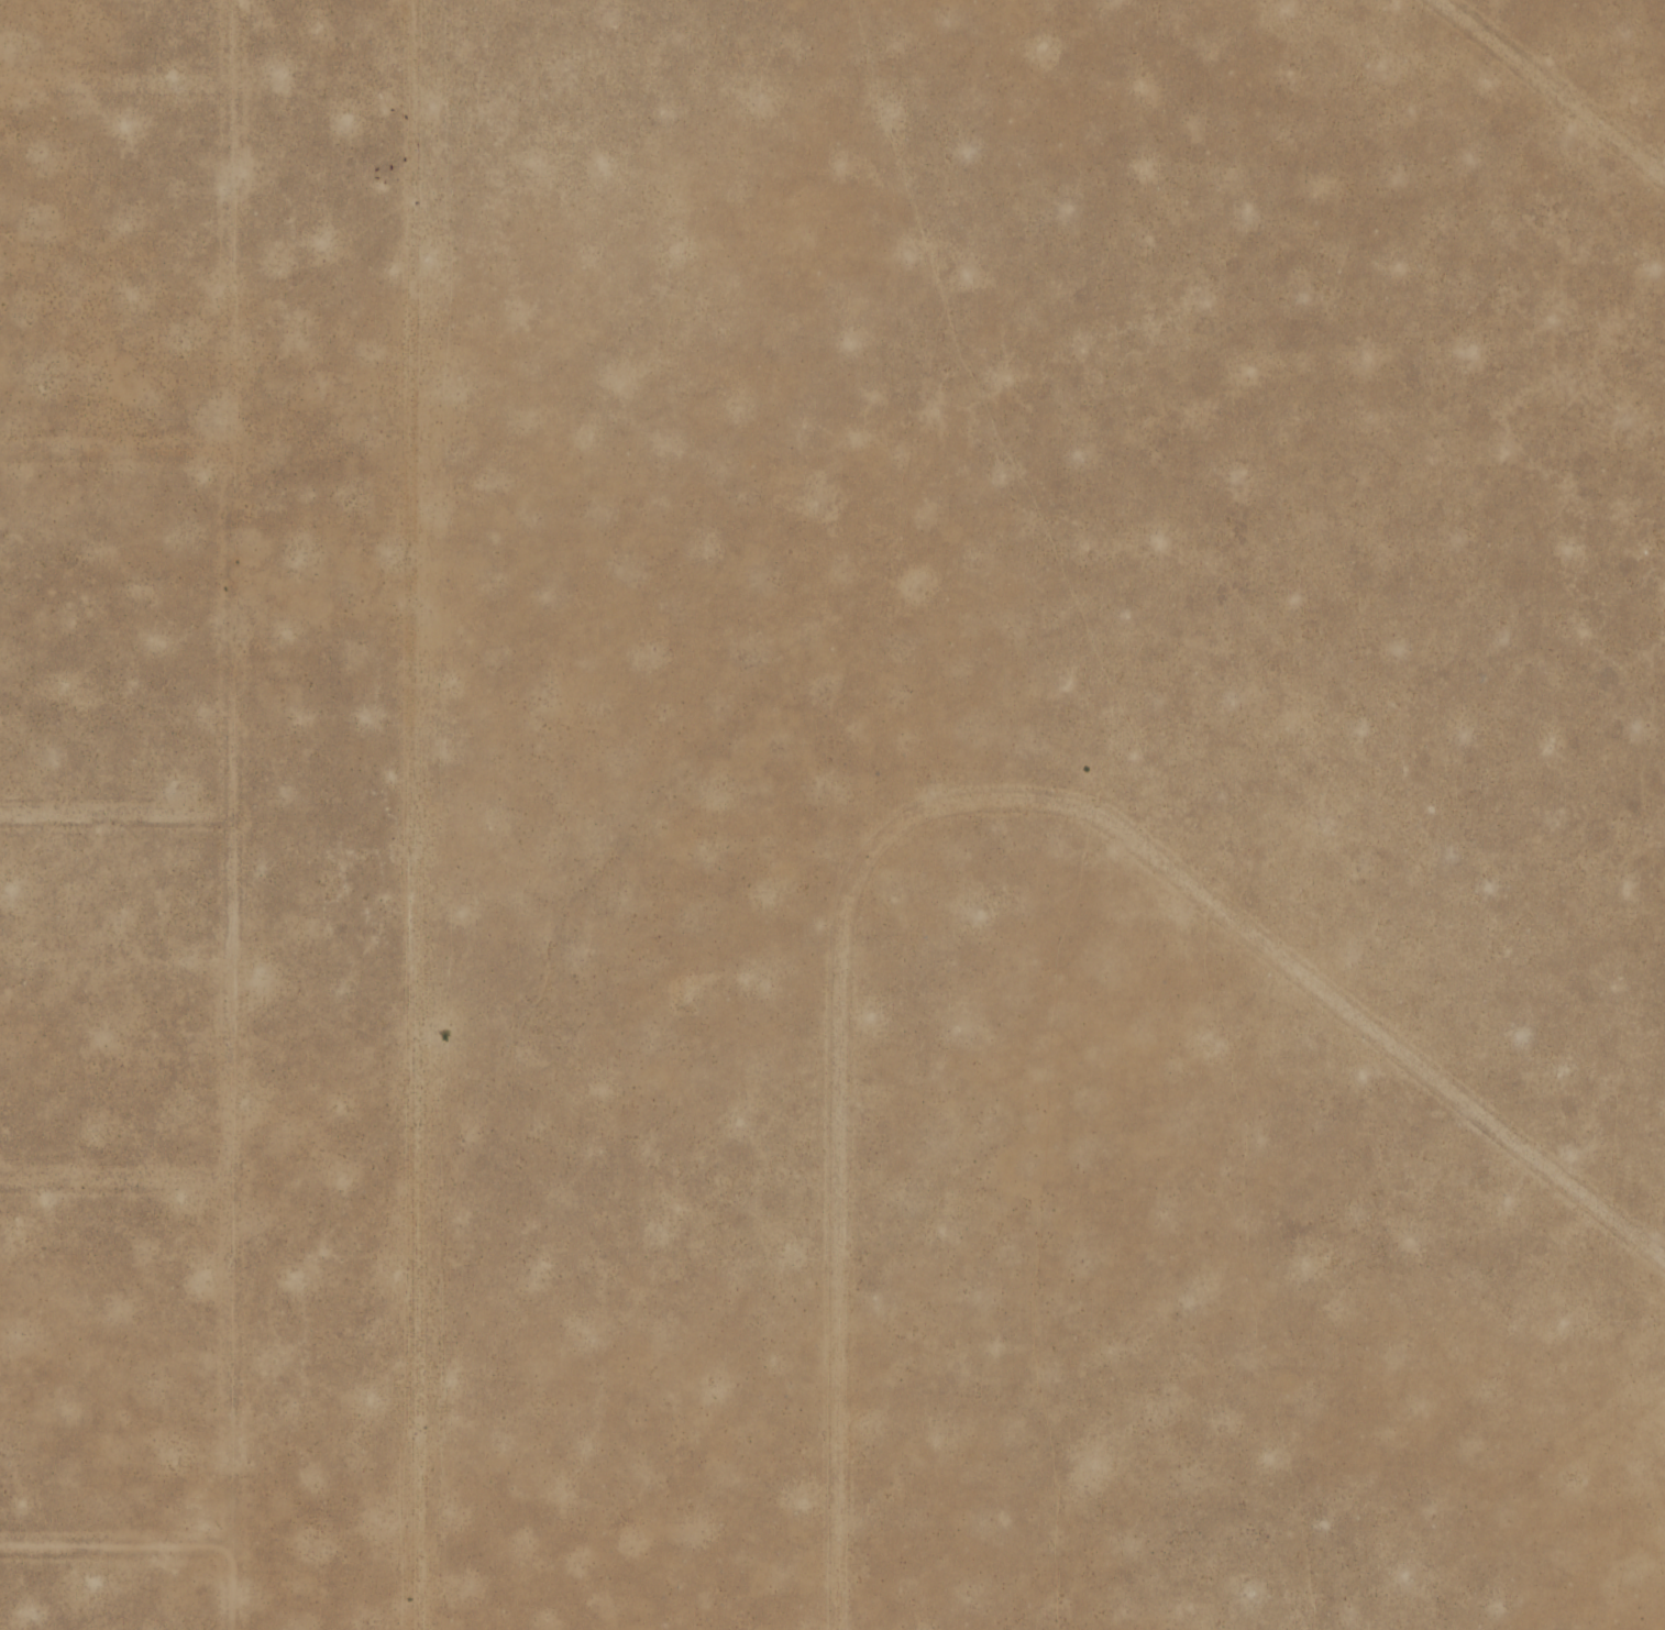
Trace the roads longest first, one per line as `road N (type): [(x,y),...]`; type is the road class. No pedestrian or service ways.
road 1 (track): [(418,0),(420,1629)]

